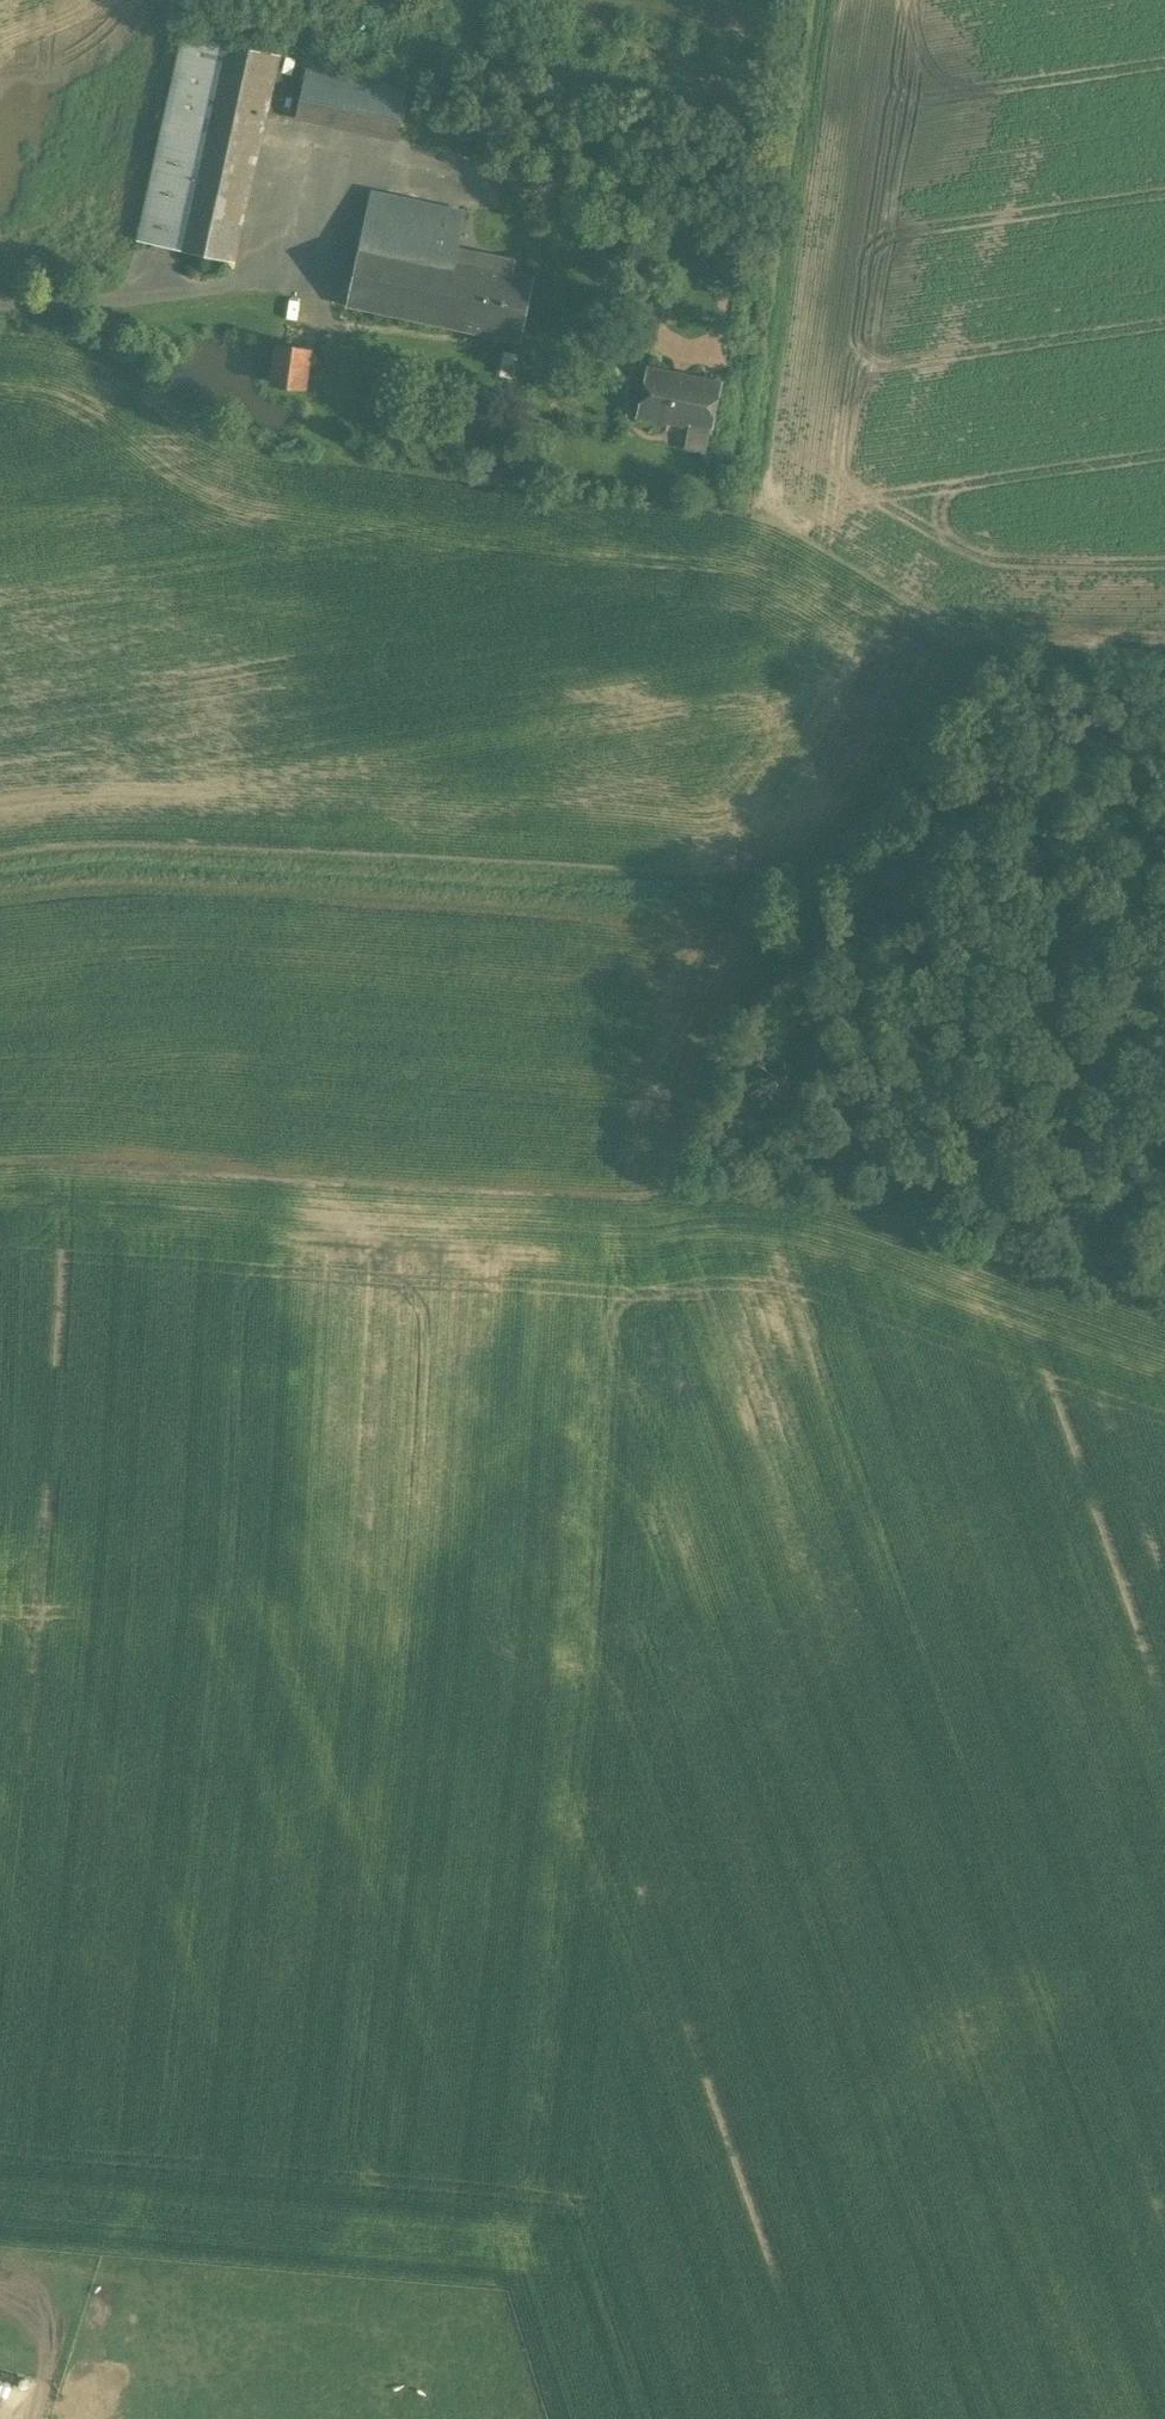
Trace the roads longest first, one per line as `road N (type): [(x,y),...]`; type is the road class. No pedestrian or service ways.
road 1 (track): [(773,0),(747,160),(723,222)]

